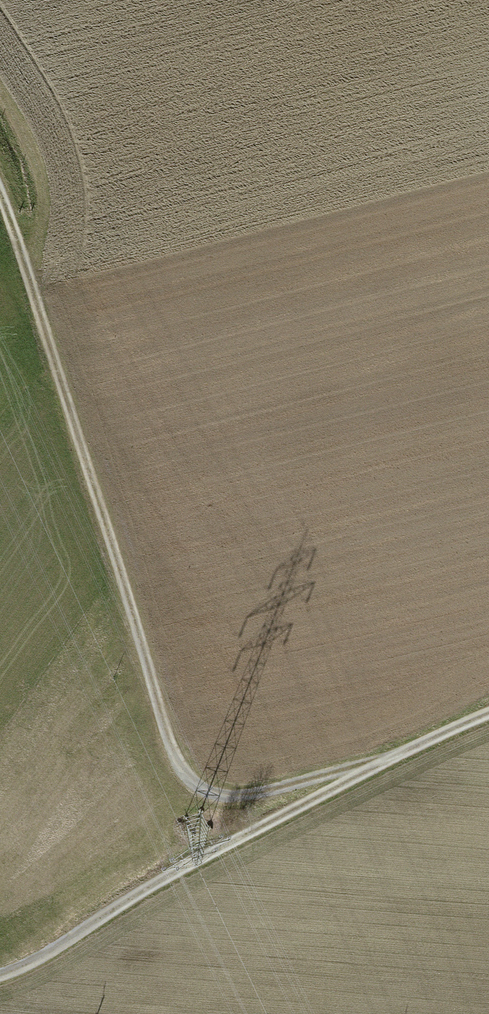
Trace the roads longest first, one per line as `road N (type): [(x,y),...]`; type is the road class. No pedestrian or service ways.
road 1 (track): [(401,749),(253,796),(217,792),(192,777),(172,736),(0,190)]
road 2 (track): [(488,707),(213,850),(0,977)]
road 3 (track): [(33,293),(44,193),(0,91)]

